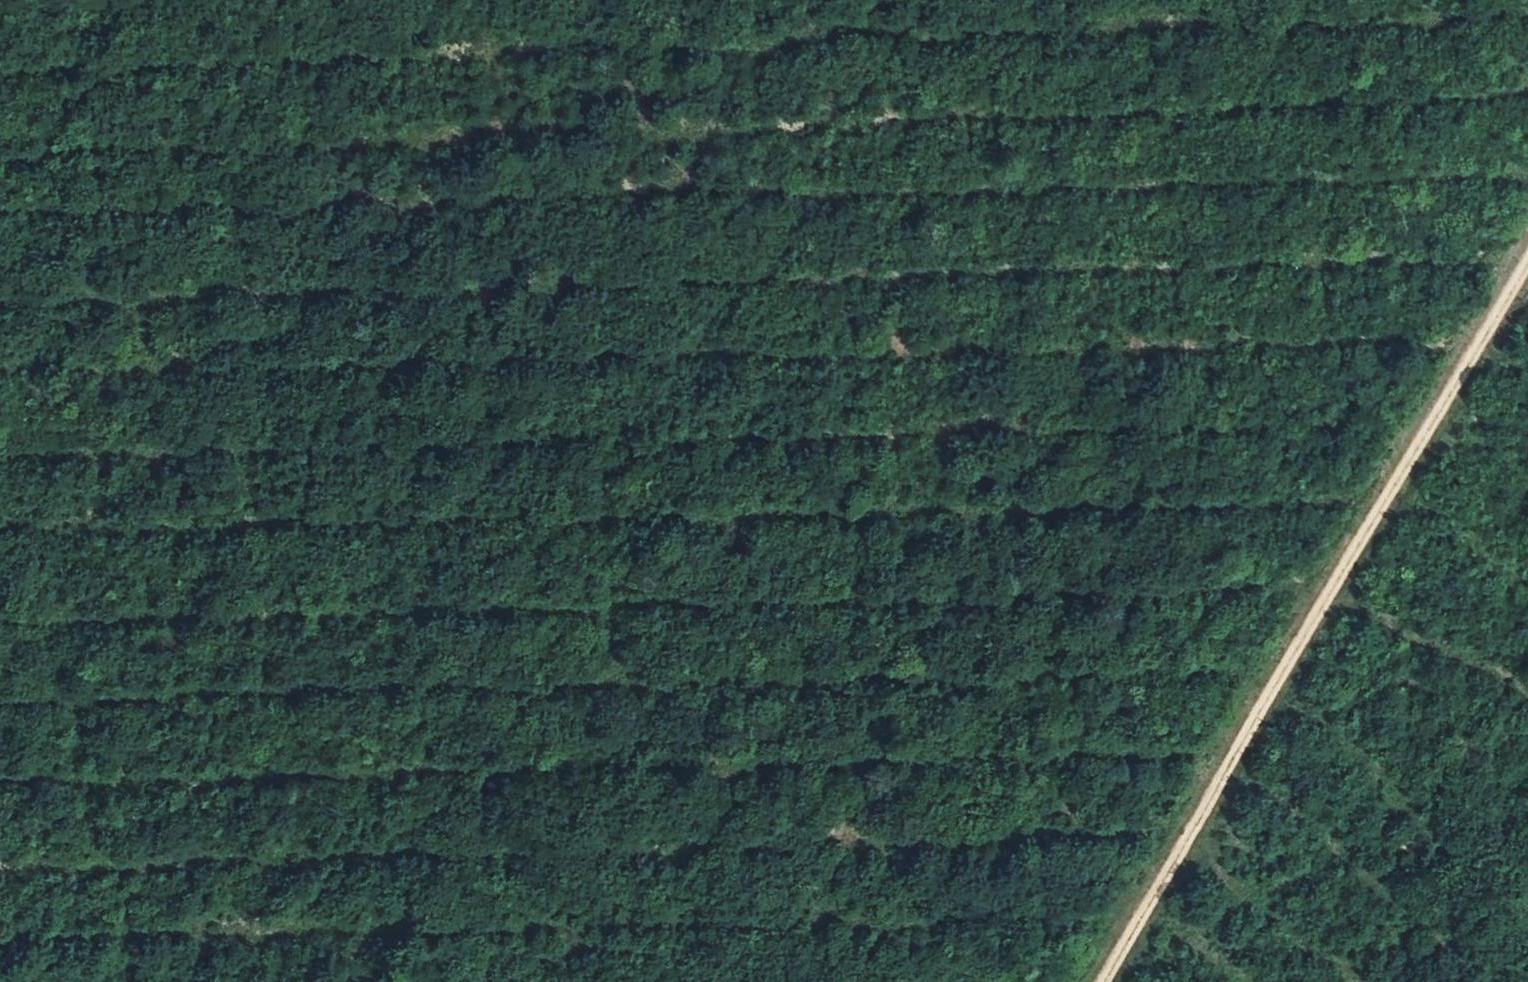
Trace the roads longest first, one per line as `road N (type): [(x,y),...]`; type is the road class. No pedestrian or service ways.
road 1 (track): [(1107,981),(1527,272)]

